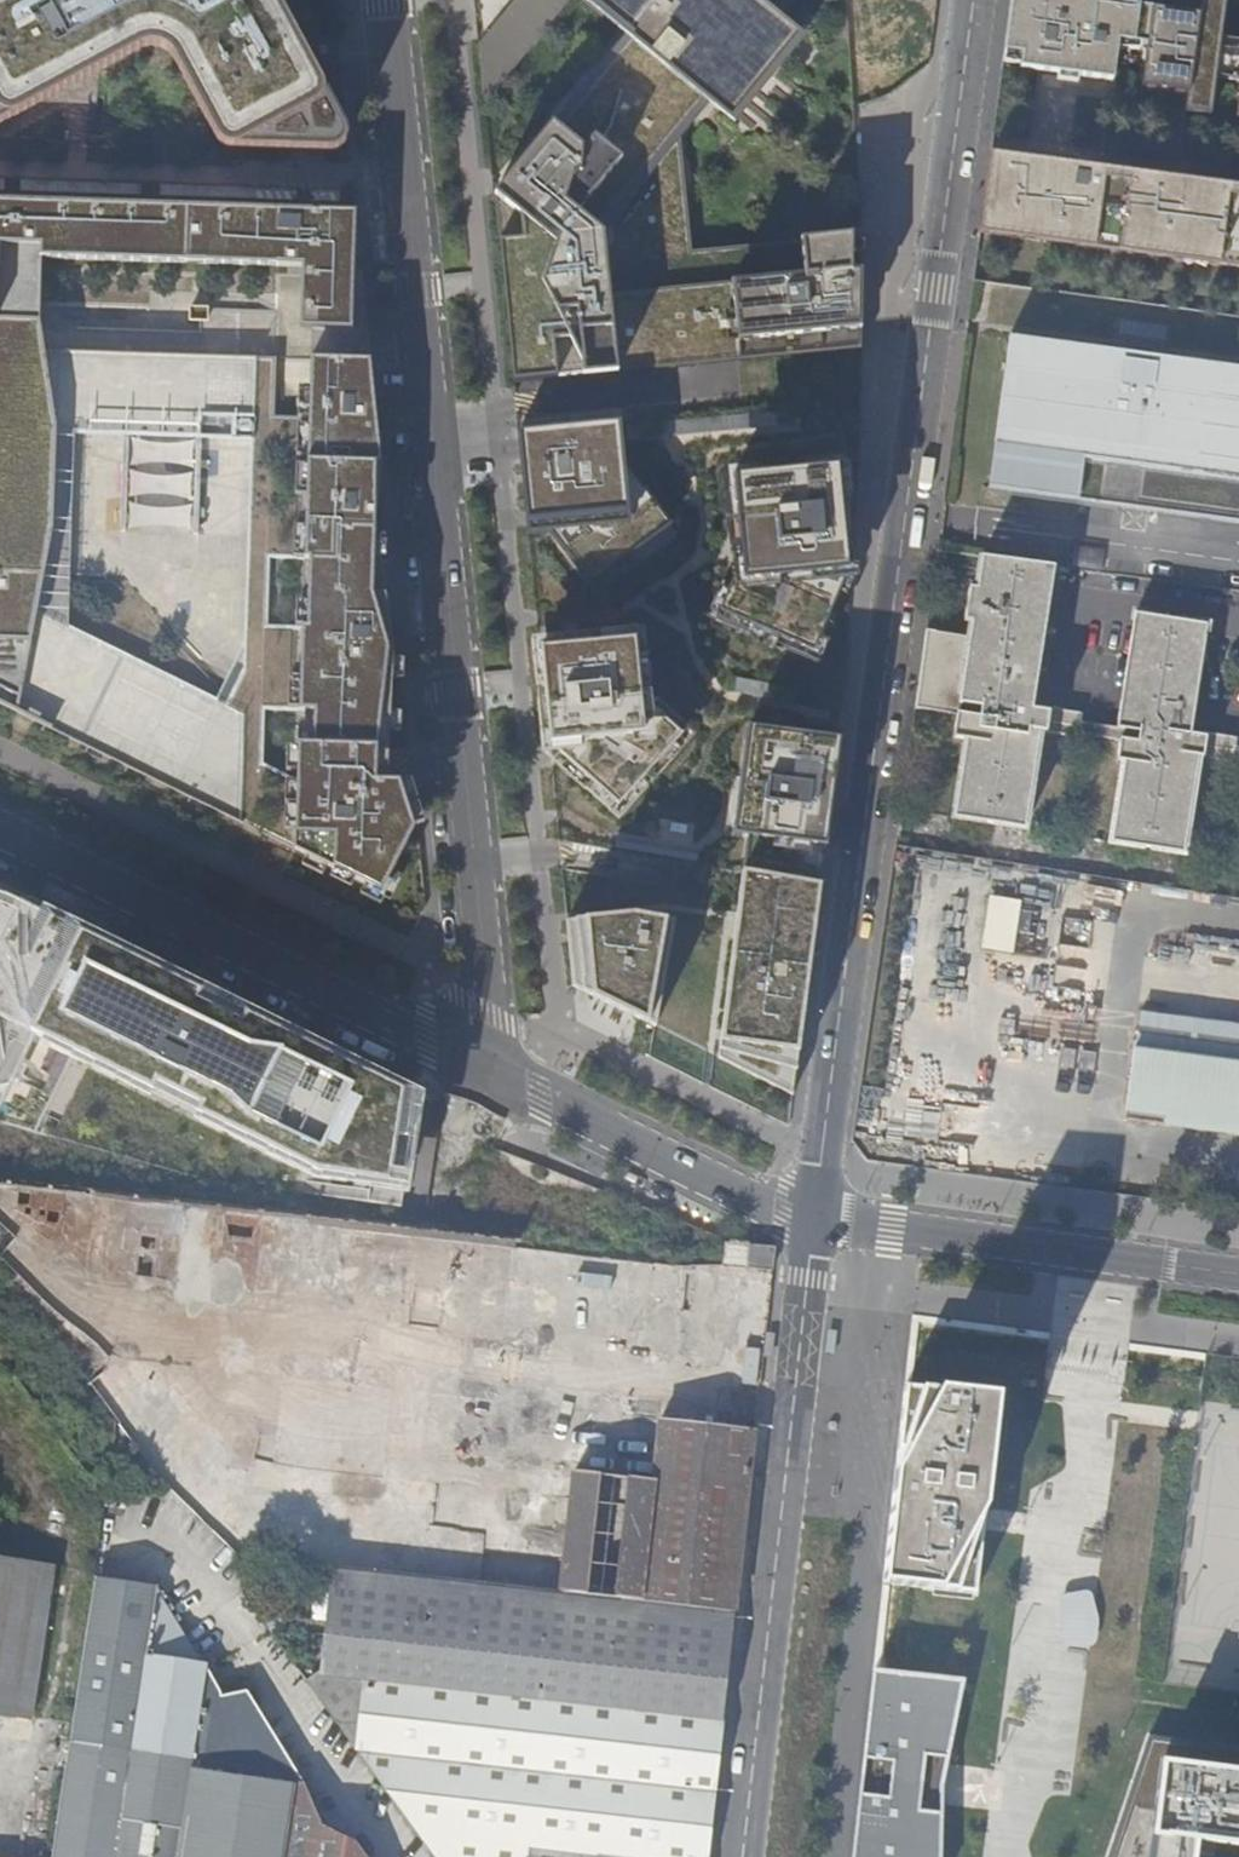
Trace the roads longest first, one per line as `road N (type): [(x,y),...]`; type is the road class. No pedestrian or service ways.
road 1 (residential): [(969,0),(815,1215)]
road 2 (residential): [(485,1064),(489,1009),(387,0)]
road 3 (unclassified): [(815,1215),(745,1856)]
road 4 (residential): [(0,826),(485,1064)]
road 5 (unclassified): [(815,1215),(1238,1272)]
road 6 (residential): [(485,1064),(783,1210),(815,1215)]

